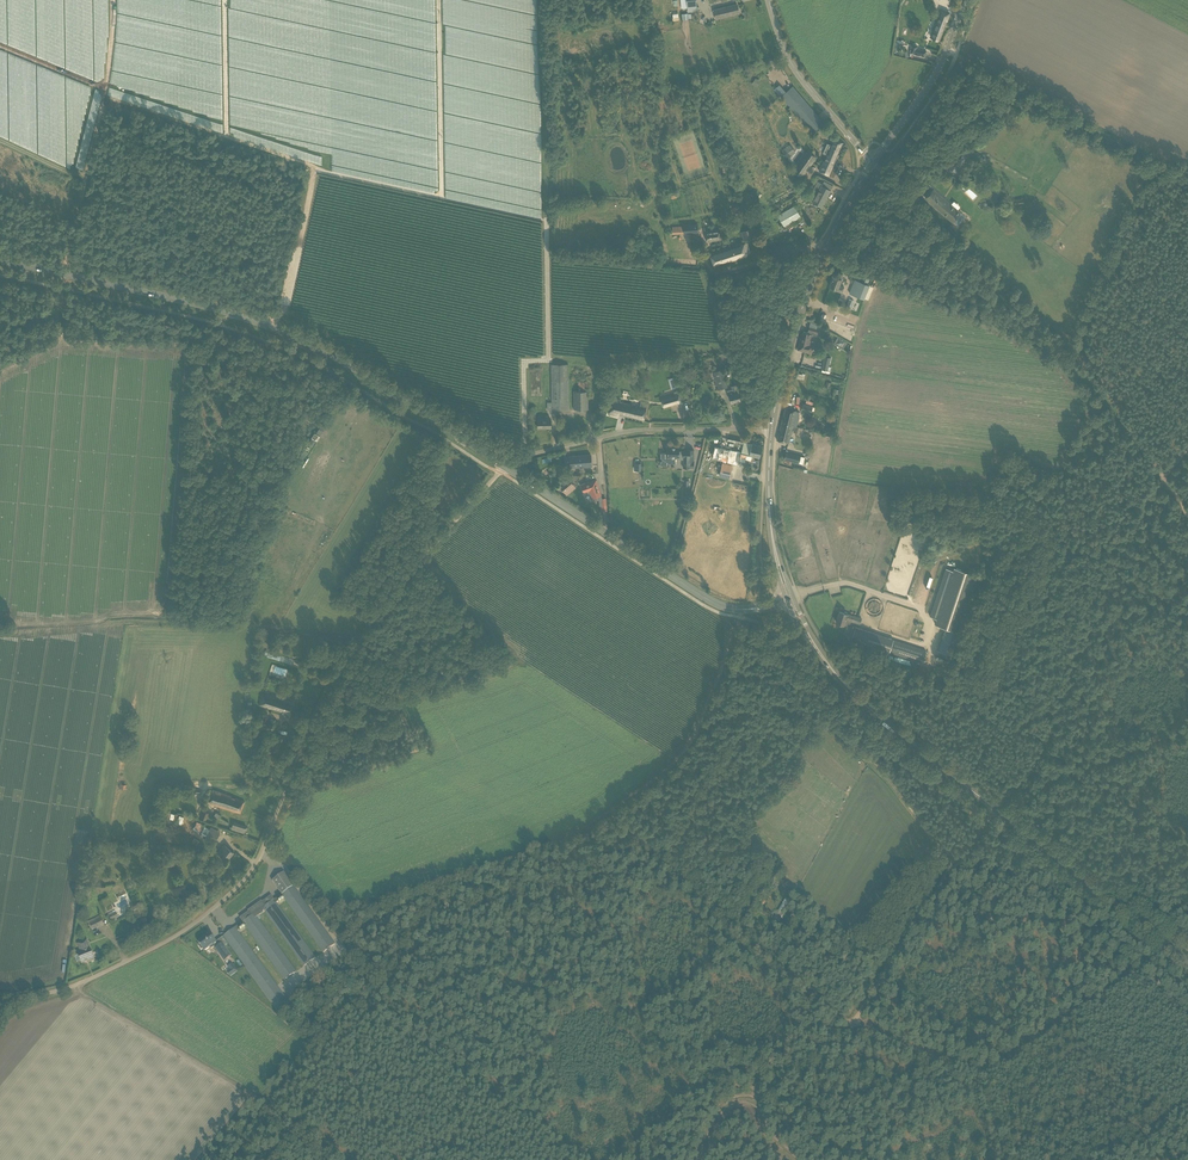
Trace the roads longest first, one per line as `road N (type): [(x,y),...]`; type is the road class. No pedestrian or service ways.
road 1 (unclassified): [(16,998),(74,986),(229,901),(253,872),(351,653),(503,467)]
road 2 (track): [(771,627),(789,669),(952,864),(1050,734),(1164,477)]
road 3 (tertiary): [(503,467),(275,331),(209,306),(0,262)]
road 4 (tertiary): [(1187,965),(954,781),(860,700),(813,644)]
road 5 (track): [(741,618),(688,748),(635,795),(453,877)]
road 6 (track): [(356,647),(251,625),(0,614)]
road 7 (track): [(1117,414),(881,168)]
road 8 (tertiary): [(752,609),(708,601),(503,467)]
road 9 (tertiary): [(771,431),(804,301),(872,162)]
road 10 (unclassified): [(503,467),(629,432),(771,431)]
road 11 (track): [(1187,173),(946,49)]
road 12 (track): [(74,986),(264,1104)]
road 13 (track): [(453,877),(333,908),(268,834)]
road 14 (track): [(453,877),(359,999),(314,1040)]
road 15 (tertiary): [(872,162),(939,66),(964,0)]
road 16 (unclassified): [(863,151),(789,60),(769,0)]
road 17 (track): [(1117,414),(1187,306)]

